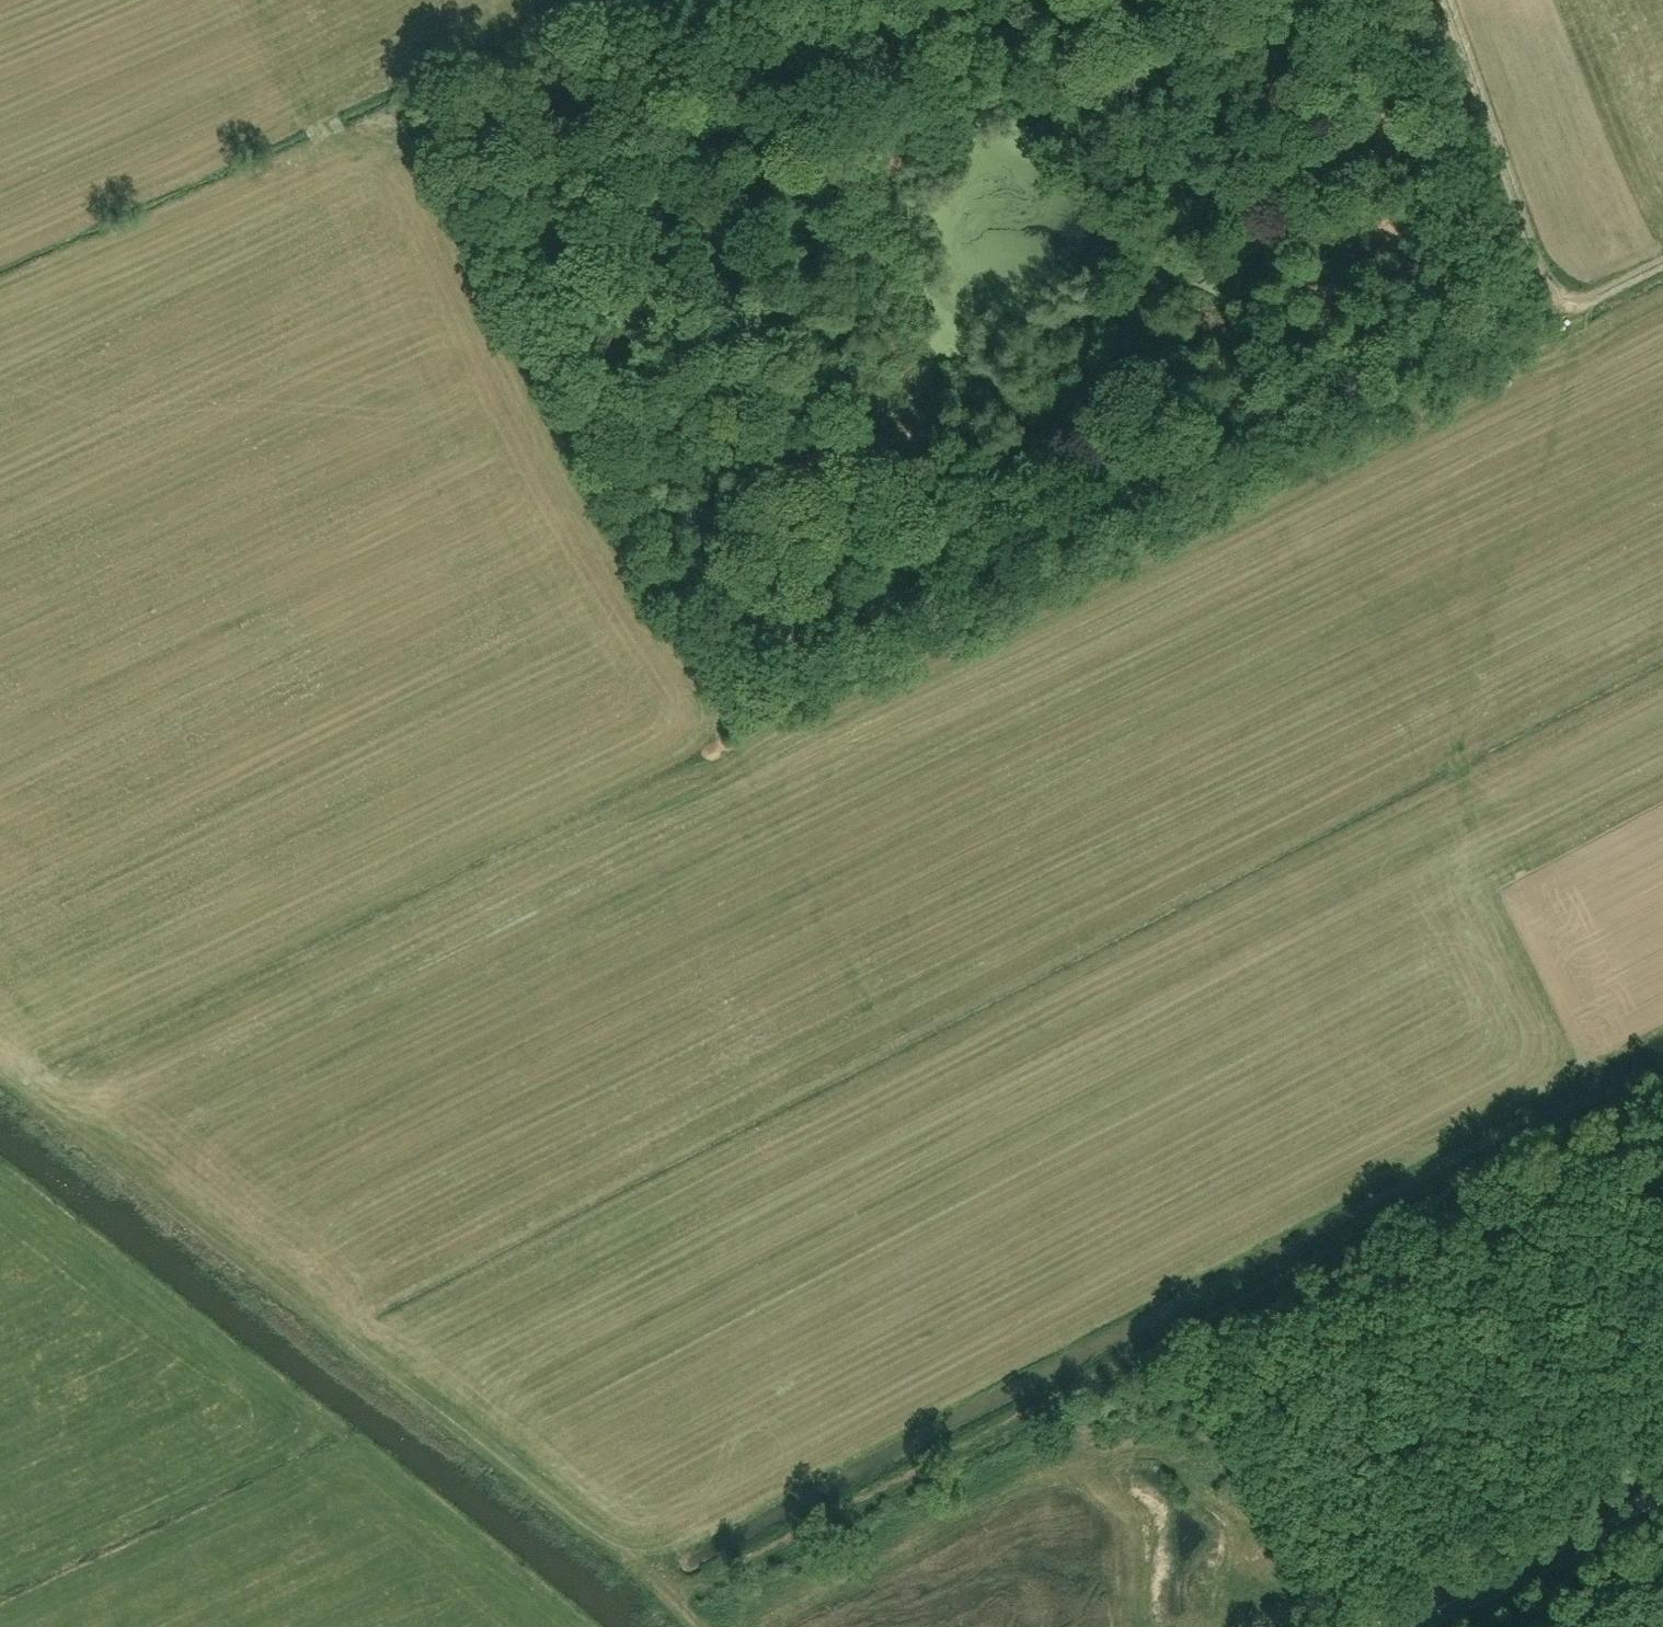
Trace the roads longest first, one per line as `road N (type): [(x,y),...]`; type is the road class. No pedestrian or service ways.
road 1 (secondary): [(1662,1500),(1397,1626)]

